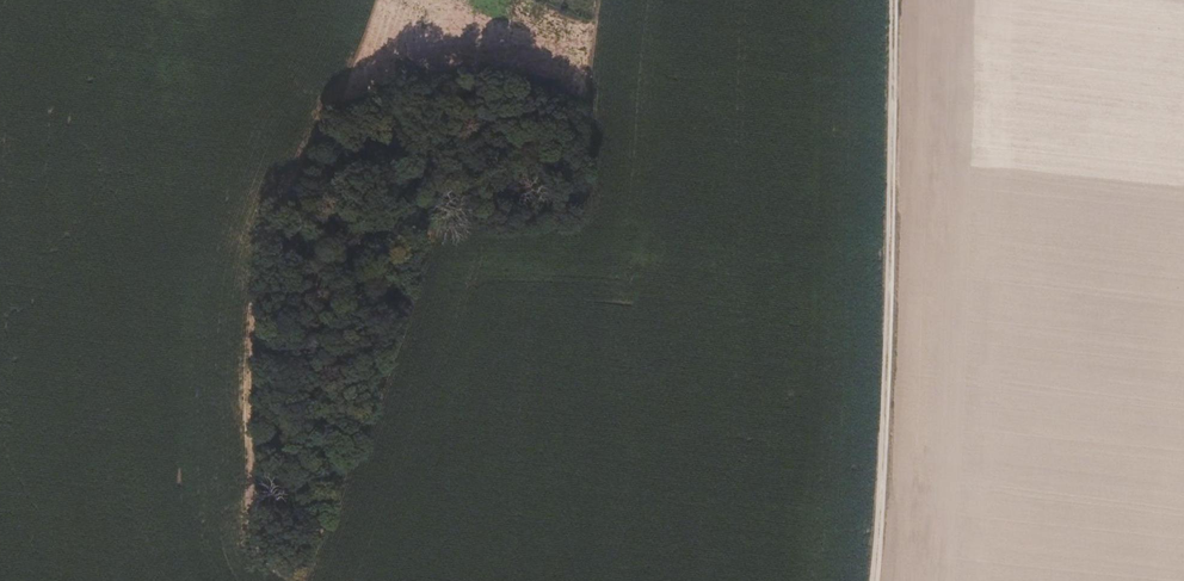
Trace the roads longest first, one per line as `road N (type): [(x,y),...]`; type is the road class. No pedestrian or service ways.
road 1 (track): [(874,580),(884,497),(897,0)]

